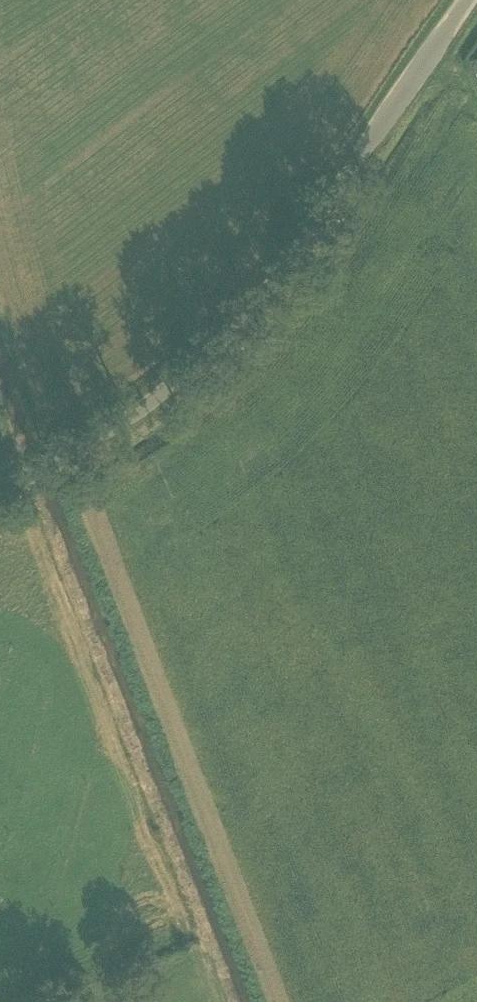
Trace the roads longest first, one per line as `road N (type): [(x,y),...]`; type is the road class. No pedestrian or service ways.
road 1 (unclassified): [(0,488),(160,395),(229,334),(467,0)]

